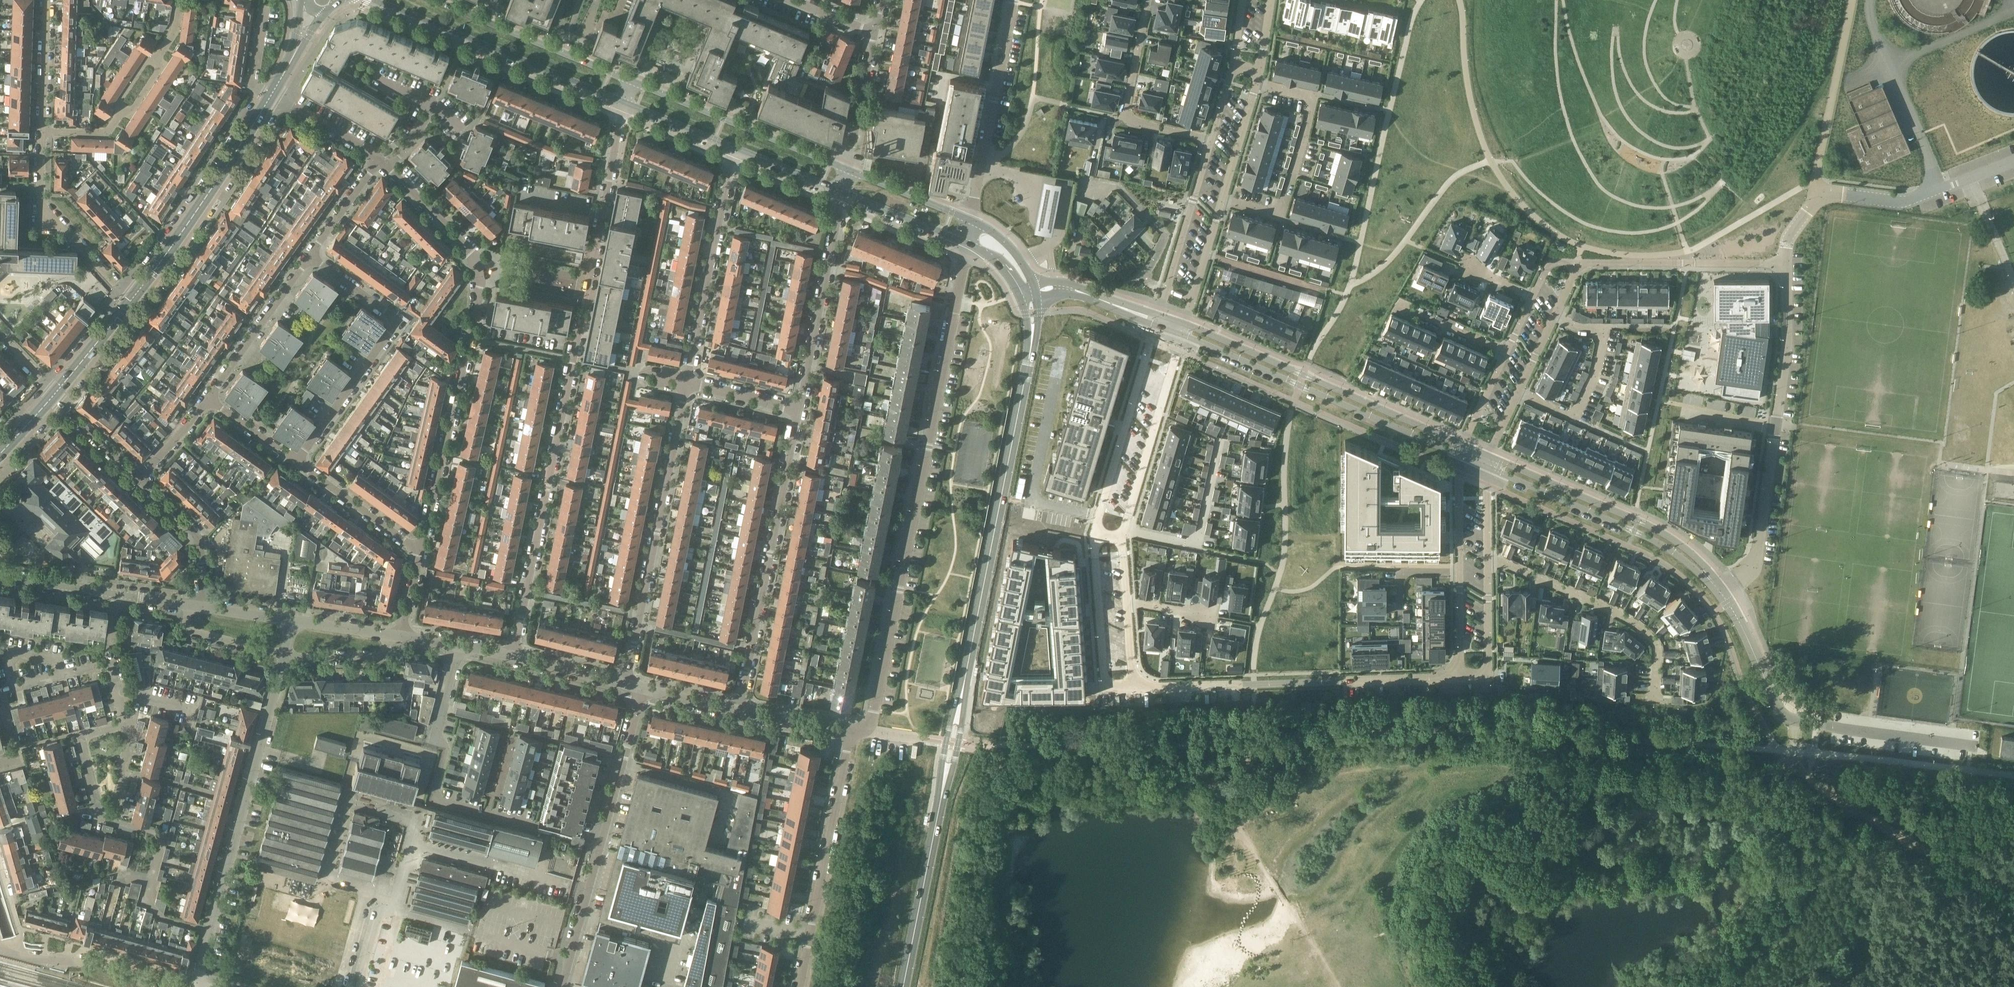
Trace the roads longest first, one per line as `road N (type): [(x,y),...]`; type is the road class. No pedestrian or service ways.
road 1 (residential): [(851,732),(868,728),(875,708),(969,245)]
road 2 (residential): [(422,549),(481,274),(471,250),(381,159)]
road 3 (residential): [(1460,676),(1127,686),(1117,676),(1111,608)]
road 4 (residential): [(512,656),(595,250)]
road 5 (secondary): [(960,703),(1033,338)]
road 6 (unclassified): [(1725,596),(1756,564),(1787,340),(1784,262)]
road 7 (unclassified): [(1181,335),(1467,458)]
road 8 (unclassified): [(562,986),(644,688)]
road 9 (residential): [(625,684),(687,383)]
road 10 (residential): [(739,711),(799,410)]
road 11 (unclassified): [(1462,445),(1185,324)]
road 12 (track): [(1792,721),(1802,752),(1834,799),(2013,887)]
road 13 (residential): [(285,655),(211,930)]
road 14 (residential): [(299,464),(399,321),(313,256)]
road 15 (unclassified): [(1784,262),(1820,190),(1939,204),(2013,173)]
road 16 (secondary): [(364,0),(625,102)]
road 17 (unclassified): [(1716,585),(1710,570),(1667,535),(1489,456)]
road 18 (residential): [(798,986),(851,732)]
road 19 (unclassified): [(1494,470),(1634,531),(1716,585)]
road 20 (primary): [(271,93),(138,301)]
road 21 (residential): [(513,822),(432,800),(446,750),(436,733),(459,645)]
road 22 (residential): [(1257,83),(1313,96),(1281,218),(1222,200)]
road 23 (residential): [(1488,558),(1647,635),(1656,649),(1654,698)]
road 24 (residential): [(687,383),(737,150)]
road 25 (secondary): [(849,169),(633,81)]
road 26 (residential): [(974,223),(1015,0)]
road 27 (residential): [(799,410),(843,193)]
road 28 (residential): [(1467,458),(1459,478),(1460,676)]
road 29 (residential): [(43,130),(110,131),(174,34),(179,0)]
road 30 (secondary): [(633,81),(437,0)]
road 31 (residential): [(138,301),(43,208),(43,130)]
road 32 (residential): [(1212,138),(1124,118),(1149,0)]
road 33 (residential): [(1519,392),(1576,417),(1605,326),(1554,317)]
road 34 (residential): [(1784,262),(1576,263)]
road 35 (residential): [(1109,528),(1168,330)]
road 36 (secondary): [(903,986),(944,787)]
road 37 (residential): [(1109,528),(1197,547),(1219,442)]
road 38 (residential): [(1212,138),(1157,315)]
road 39 (residential): [(210,399),(313,256)]
road 40 (residential): [(203,608),(201,541),(139,480)]
road 41 (residential): [(595,250),(625,102)]
road 42 (residential): [(422,549),(299,464)]
road 43 (residential): [(849,169),(881,25)]
road 44 (residential): [(1460,676),(1488,675),(1488,558)]
road 45 (residential): [(211,930),(157,915),(148,897),(166,831)]
road 46 (secondary): [(843,193),(969,245)]
road 47 (secondary): [(974,223),(849,169)]
road 48 (residential): [(112,816),(101,814),(83,737),(125,726)]
road 49 (residential): [(43,130),(50,0)]
road 50 (unclassified): [(1781,713),(1725,596)]
road 51 (residential): [(1185,324),(1222,200)]
road 52 (residential): [(381,159),(271,93)]
road 53 (unclassified): [(1157,315),(1067,283),(1035,284)]
road 54 (primary): [(138,301),(53,396)]
road 55 (residential): [(285,655),(192,634),(189,605)]
road 56 (residential): [(285,655),(384,659),(389,635)]
road 57 (residential): [(1222,200),(1257,83)]
road 58 (secondary): [(625,102),(737,150)]
road 59 (unclassified): [(1038,296),(1076,294),(1153,325)]

